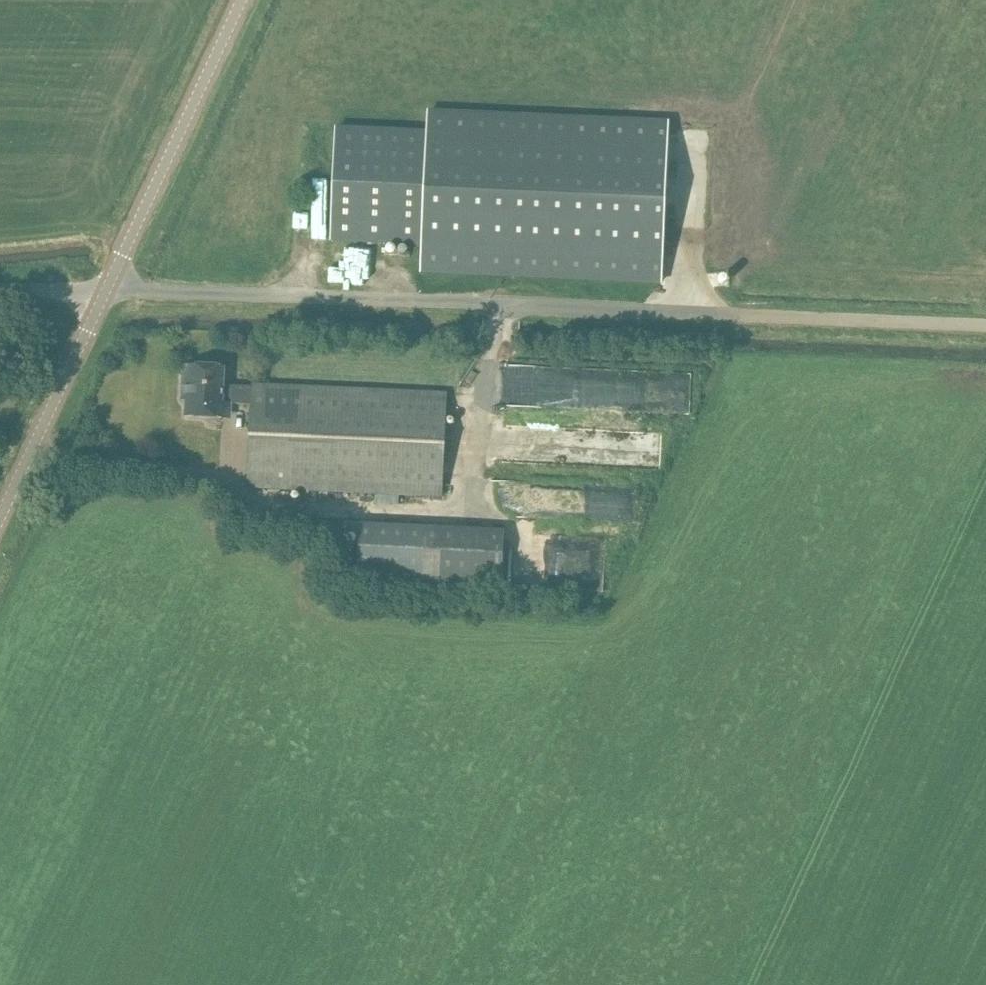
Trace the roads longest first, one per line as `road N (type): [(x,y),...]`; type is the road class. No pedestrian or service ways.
road 1 (tertiary): [(0,518),(241,0)]
road 2 (track): [(682,313),(985,326)]

